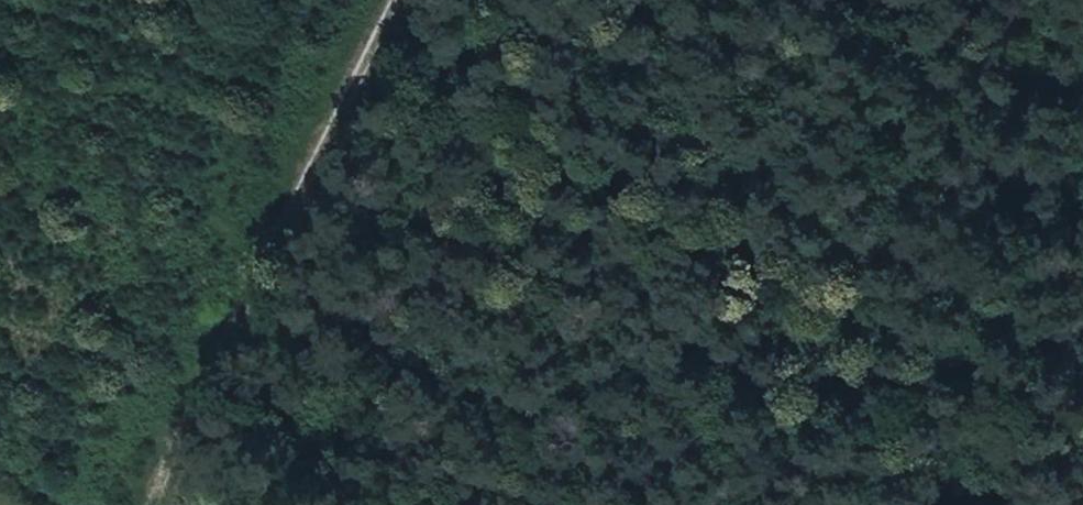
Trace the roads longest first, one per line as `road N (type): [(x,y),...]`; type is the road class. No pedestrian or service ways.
road 1 (track): [(379,0),(156,504)]

